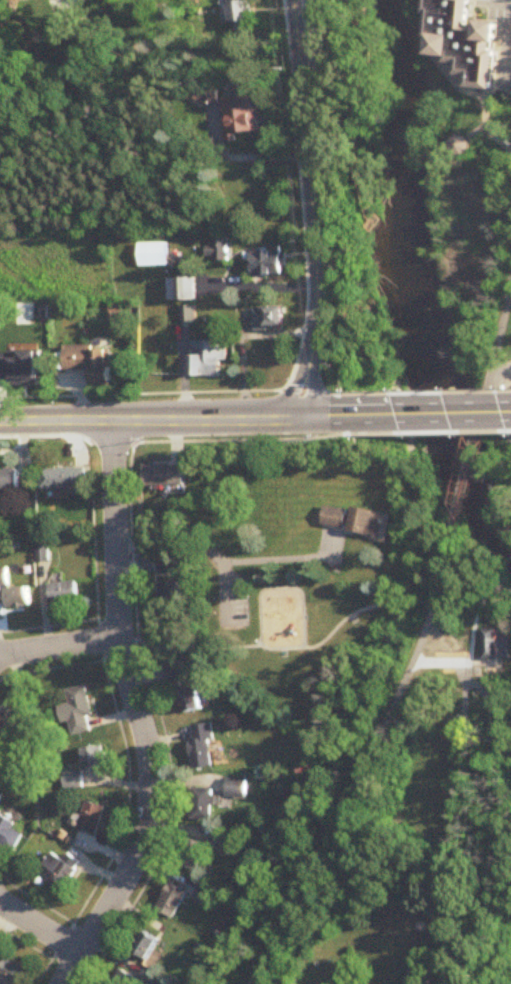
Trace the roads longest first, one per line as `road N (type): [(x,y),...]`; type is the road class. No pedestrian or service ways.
road 1 (residential): [(112,421),(113,631),(147,747),(150,803),(139,850),(61,983)]
road 2 (residential): [(294,0),(321,304),(303,416)]
road 3 (tertiary): [(0,423),(350,414)]
road 4 (tertiary): [(350,414),(510,412)]

